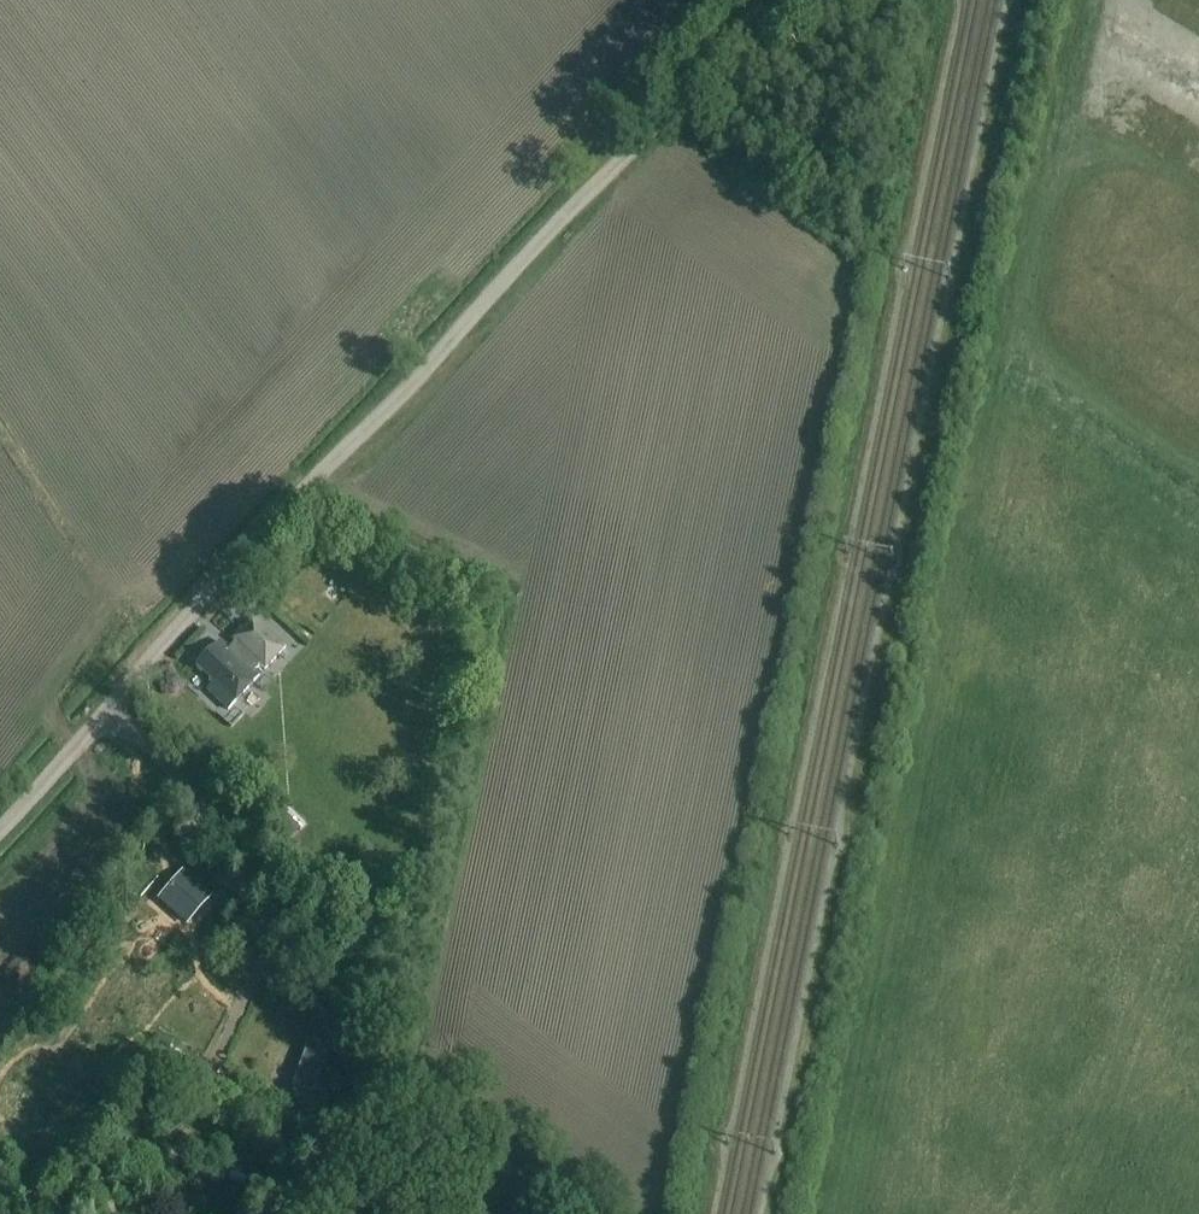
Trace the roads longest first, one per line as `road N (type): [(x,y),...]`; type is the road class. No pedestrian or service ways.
road 1 (unclassified): [(0,830),(261,535),(719,60),(764,0)]
road 2 (track): [(111,709),(237,857),(359,1040),(573,1213)]
road 3 (track): [(179,782),(0,1048)]

